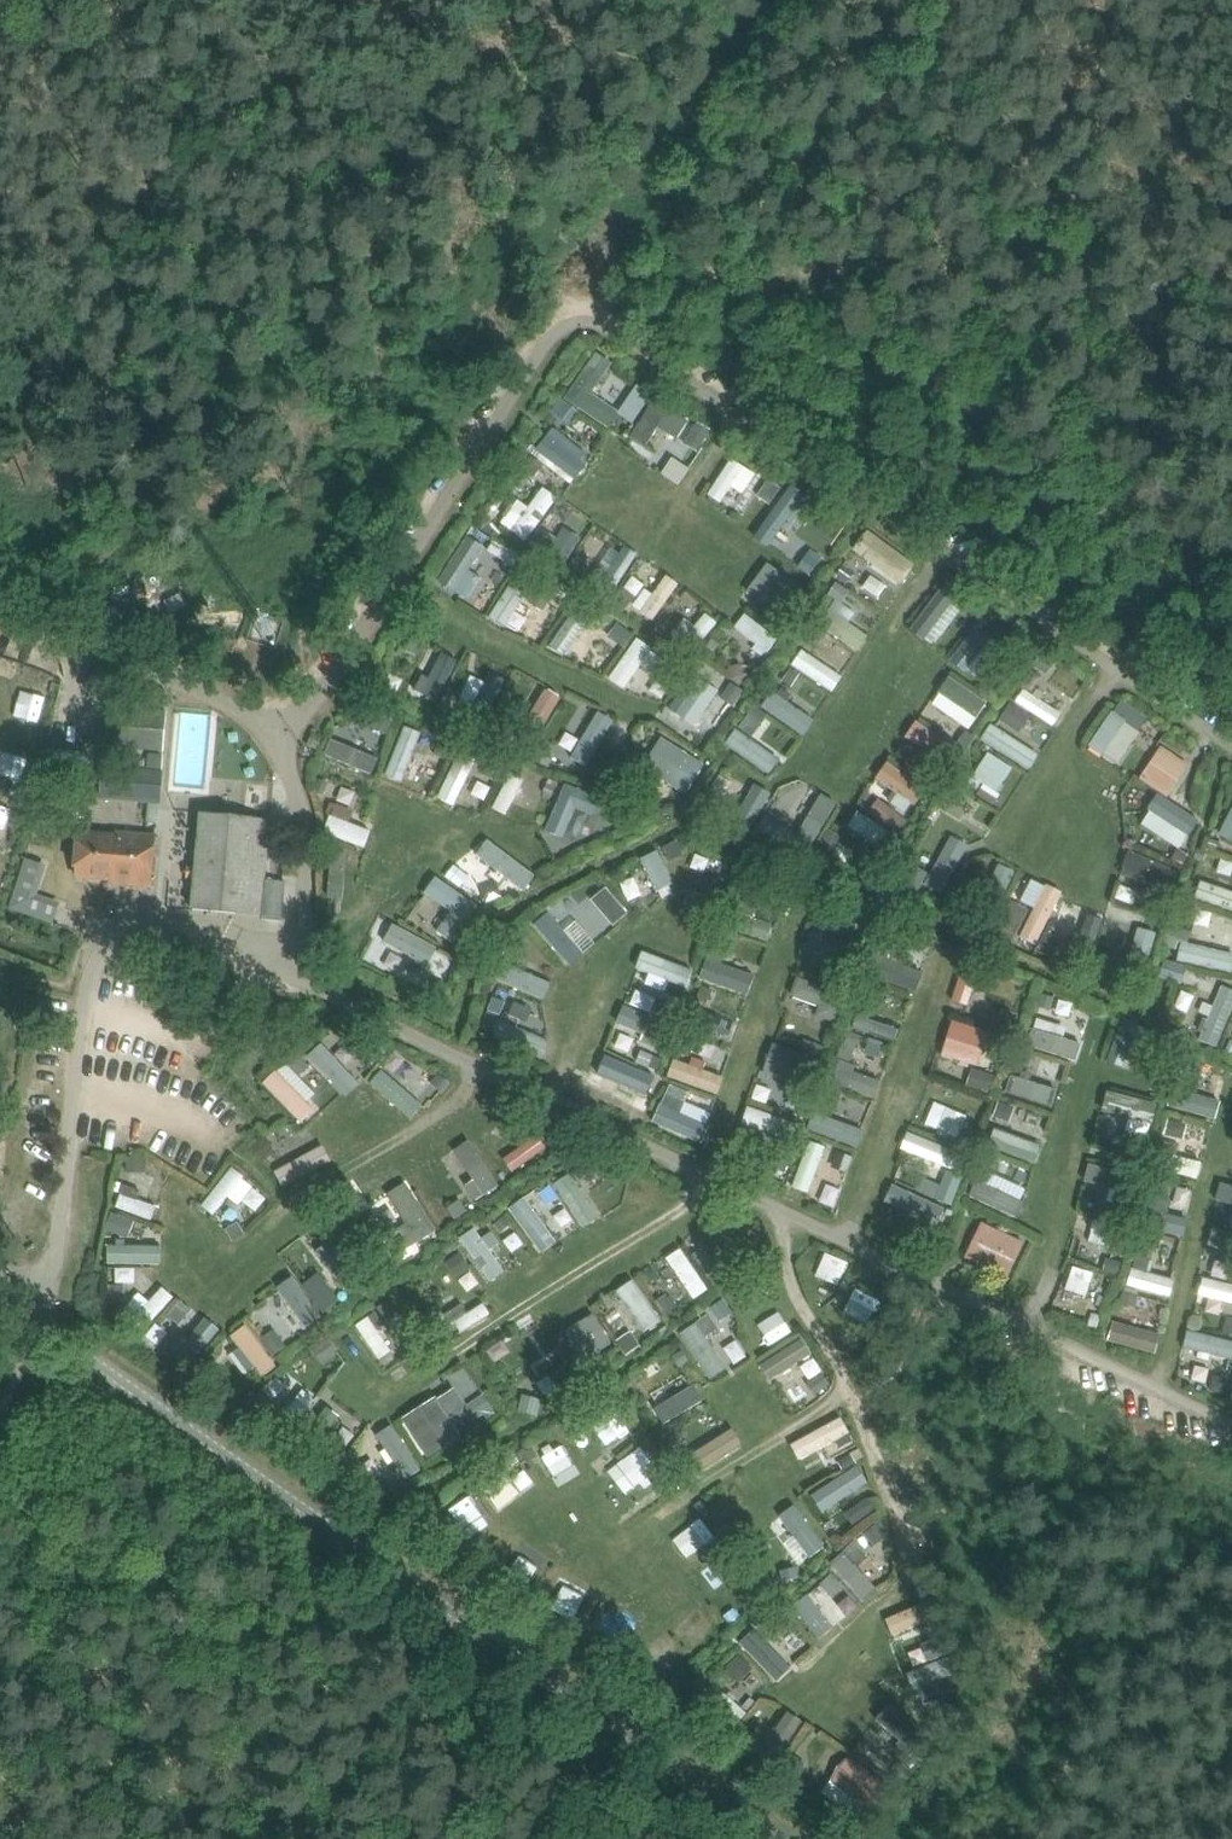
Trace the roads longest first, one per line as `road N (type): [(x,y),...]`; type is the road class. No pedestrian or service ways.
road 1 (unclassified): [(784,1838),(168,1412),(70,1341),(0,1268)]

